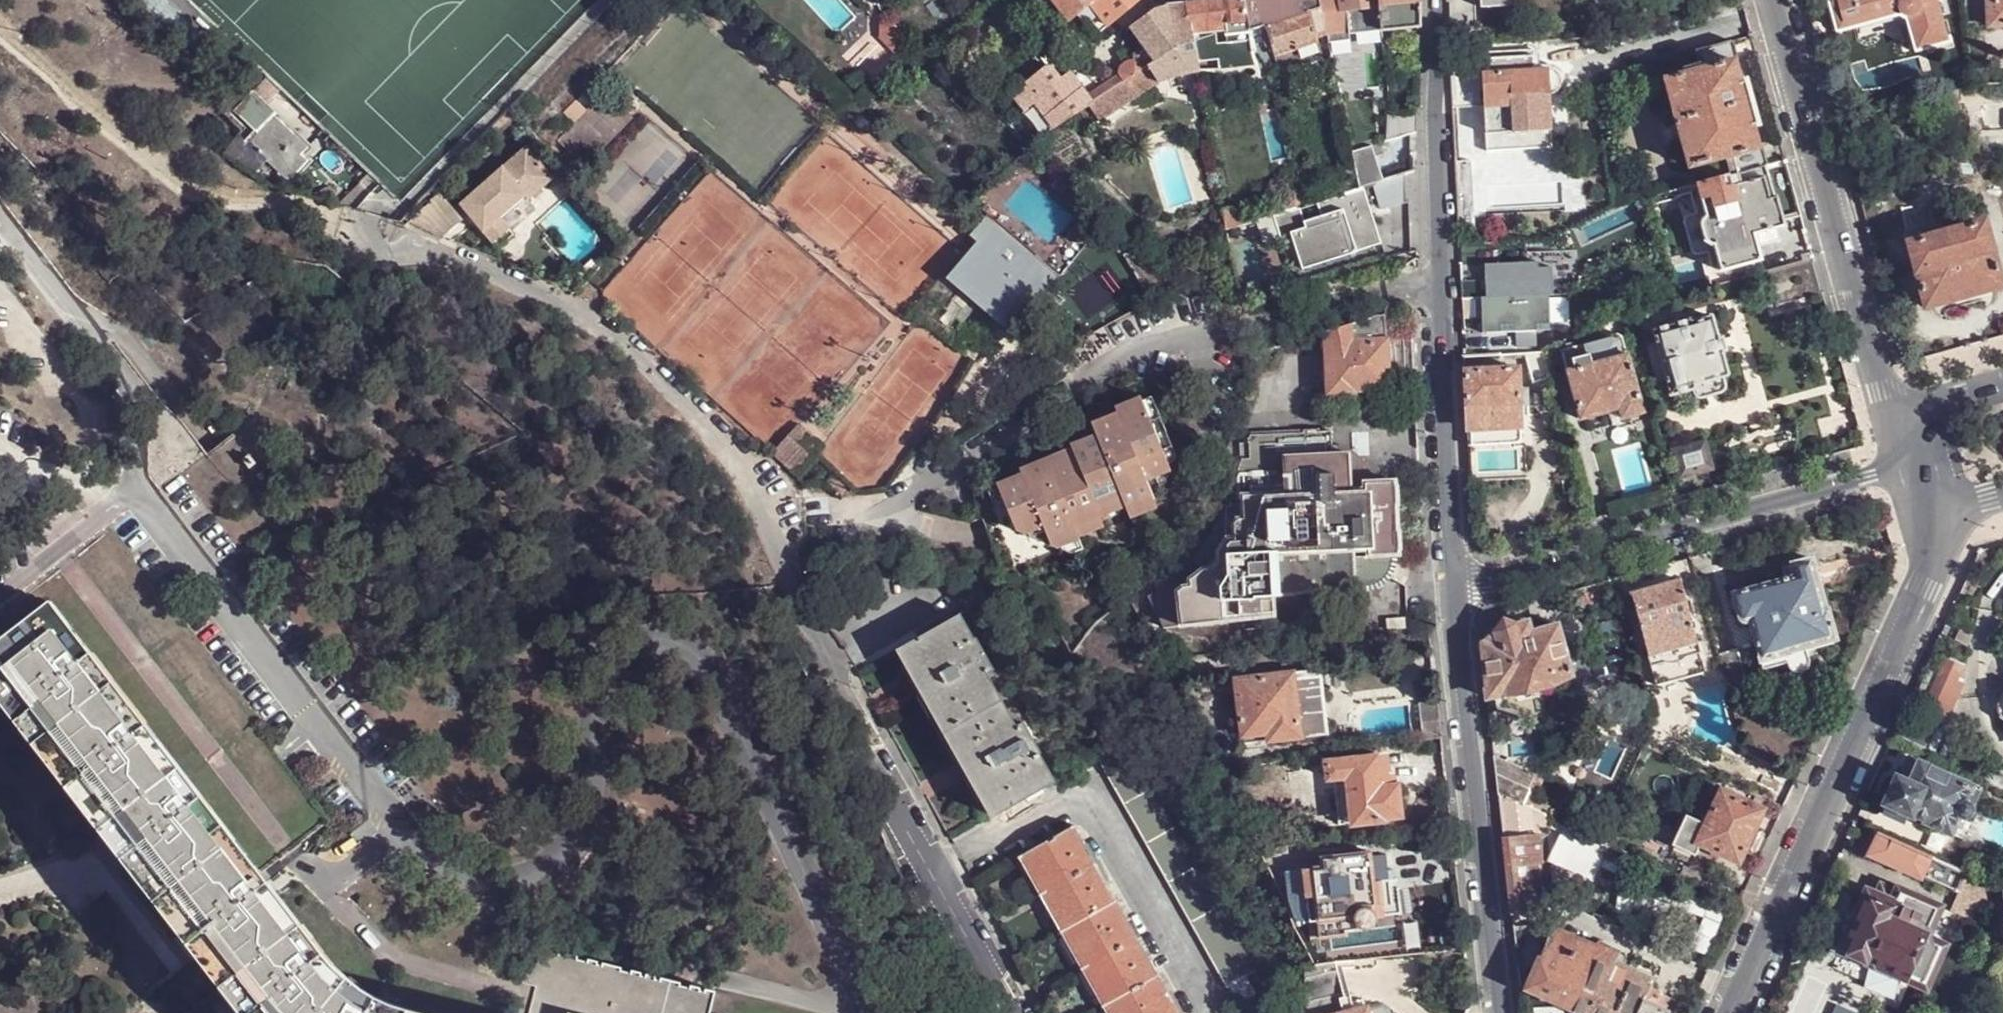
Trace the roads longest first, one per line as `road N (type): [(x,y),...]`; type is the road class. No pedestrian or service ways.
road 1 (residential): [(139,491),(438,856),(471,881),(505,886),(543,873),(582,821),(598,683),(609,661),(653,636),(690,642),(713,660),(865,1012)]
road 2 (unclassified): [(342,235),(415,253),(563,311),(622,348),(760,469),(783,508),(783,605),(1011,1012)]
road 3 (residential): [(1451,593),(1434,0)]
road 4 (residential): [(1918,517),(1926,586),(1733,1012)]
road 5 (residential): [(1903,467),(1451,593)]
road 6 (residential): [(1772,0),(1888,412)]
road 7 (residential): [(1500,1012),(1451,593)]
road 8 (residential): [(0,211),(141,396),(139,491)]
road 9 (residential): [(0,593),(139,491)]

